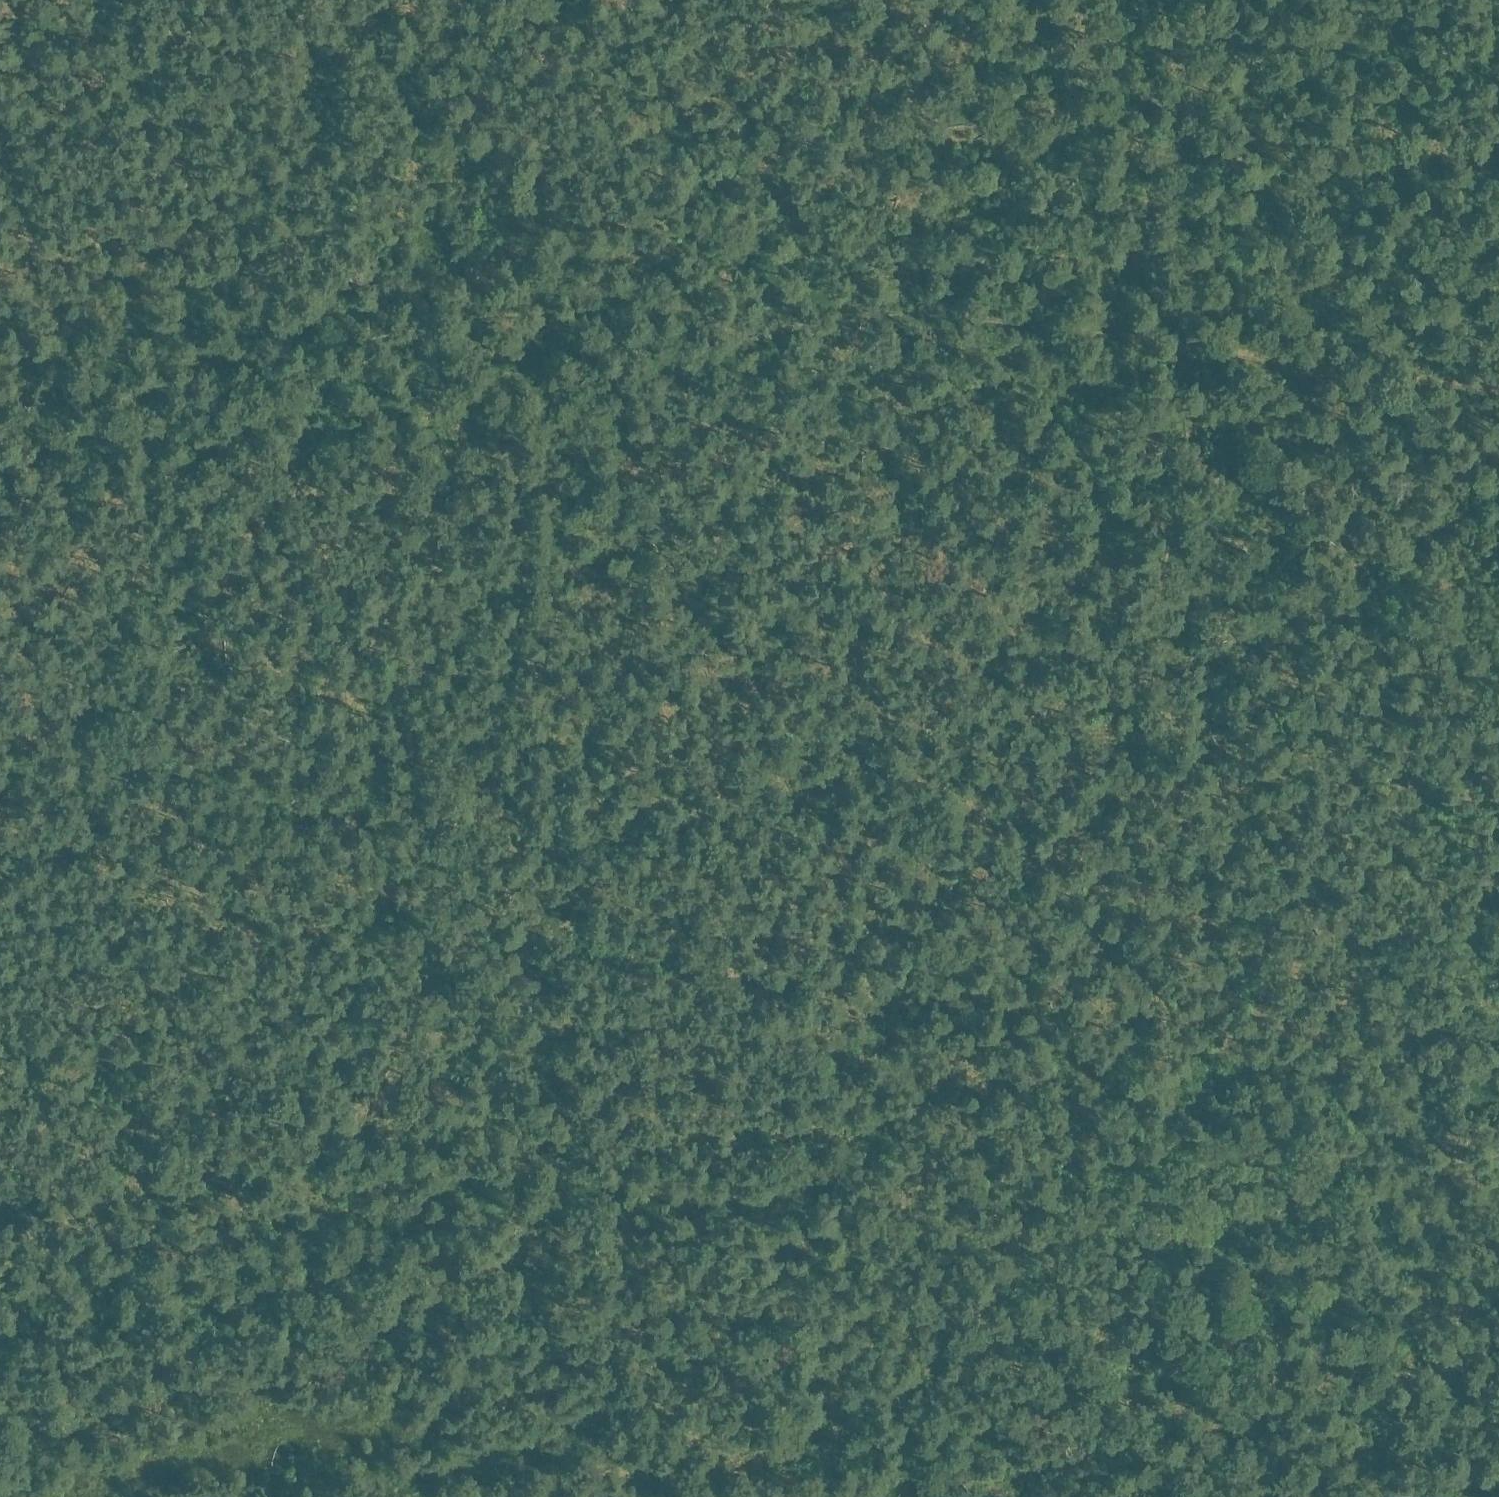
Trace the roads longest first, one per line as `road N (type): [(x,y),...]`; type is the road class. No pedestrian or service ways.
road 1 (track): [(1498,559),(1426,437)]

